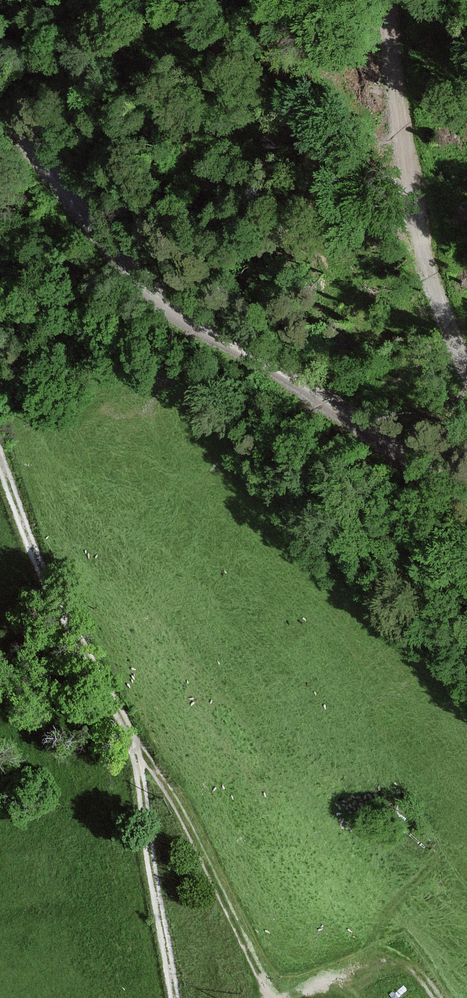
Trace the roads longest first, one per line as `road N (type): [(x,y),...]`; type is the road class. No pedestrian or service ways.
road 1 (track): [(466,499),(294,377),(158,295),(55,186),(0,109)]
road 2 (track): [(174,997),(136,752),(67,619),(0,462)]
road 3 (track): [(390,0),(396,102),(424,259),(457,349)]
road 4 (track): [(136,752),(145,753),(192,835),(269,997)]

